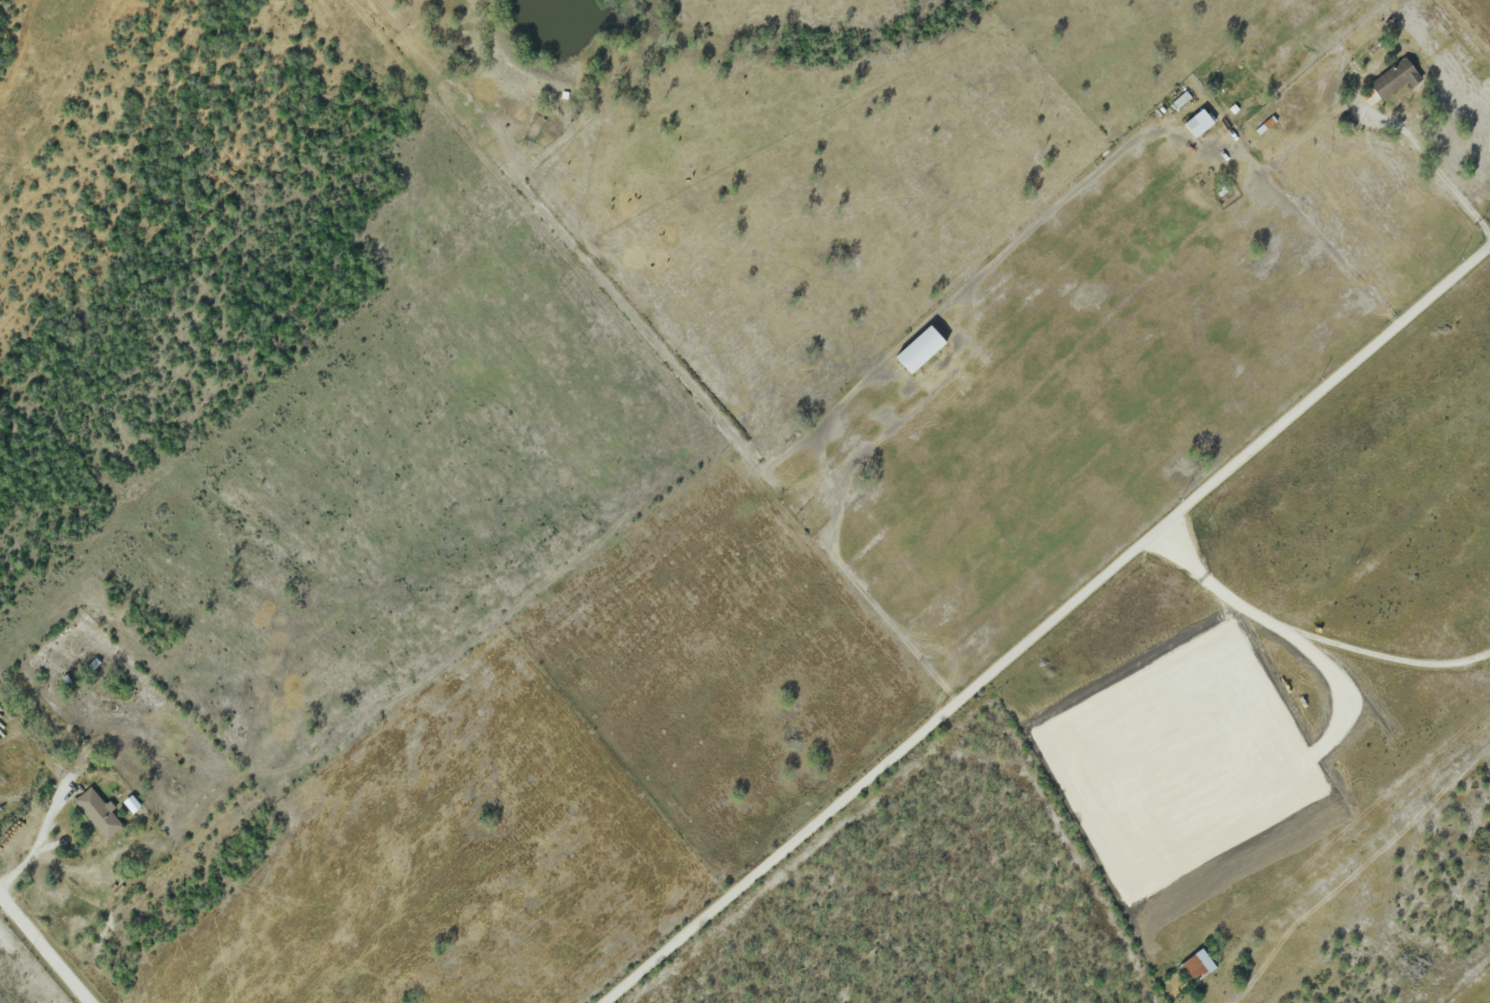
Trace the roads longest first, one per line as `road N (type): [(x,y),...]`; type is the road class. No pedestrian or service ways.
road 1 (residential): [(603,1002),(1489,244)]
road 2 (residential): [(92,1002),(0,894)]

